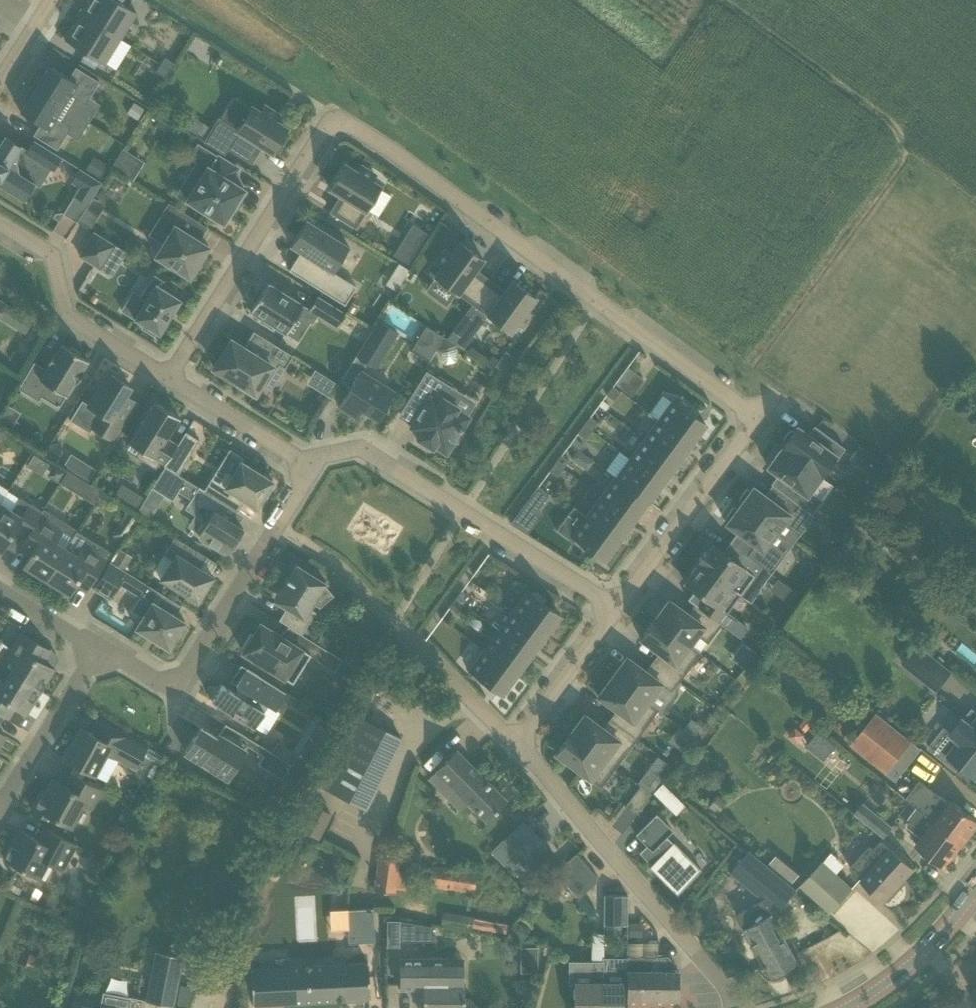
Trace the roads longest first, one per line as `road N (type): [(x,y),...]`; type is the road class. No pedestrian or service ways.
road 1 (residential): [(617,609),(756,415),(351,124),(335,123),(317,137),(169,381)]
road 2 (residential): [(311,466),(318,456),(359,449),(617,609)]
road 3 (residential): [(735,1007),(732,995),(516,746)]
road 4 (residential): [(275,528),(185,672),(170,682),(151,678),(95,647)]
road 5 (residential): [(169,381),(69,316),(54,261),(0,226)]
road 6 (residential): [(95,647),(0,811)]
road 7 (tertiary): [(842,1007),(894,976),(975,889)]
road 8 (residential): [(516,746),(617,609)]
road 9 (residential): [(311,466),(169,381)]
road 10 (residential): [(392,624),(334,564),(275,528)]

